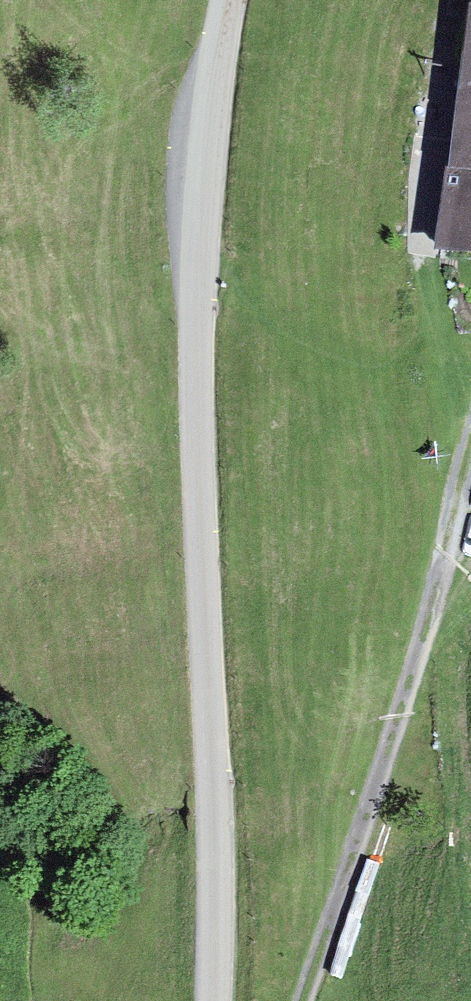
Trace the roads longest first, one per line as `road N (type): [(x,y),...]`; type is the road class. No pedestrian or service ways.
road 1 (unclassified): [(229,0),(199,135),(214,1000)]
road 2 (track): [(470,504),(313,1000)]

